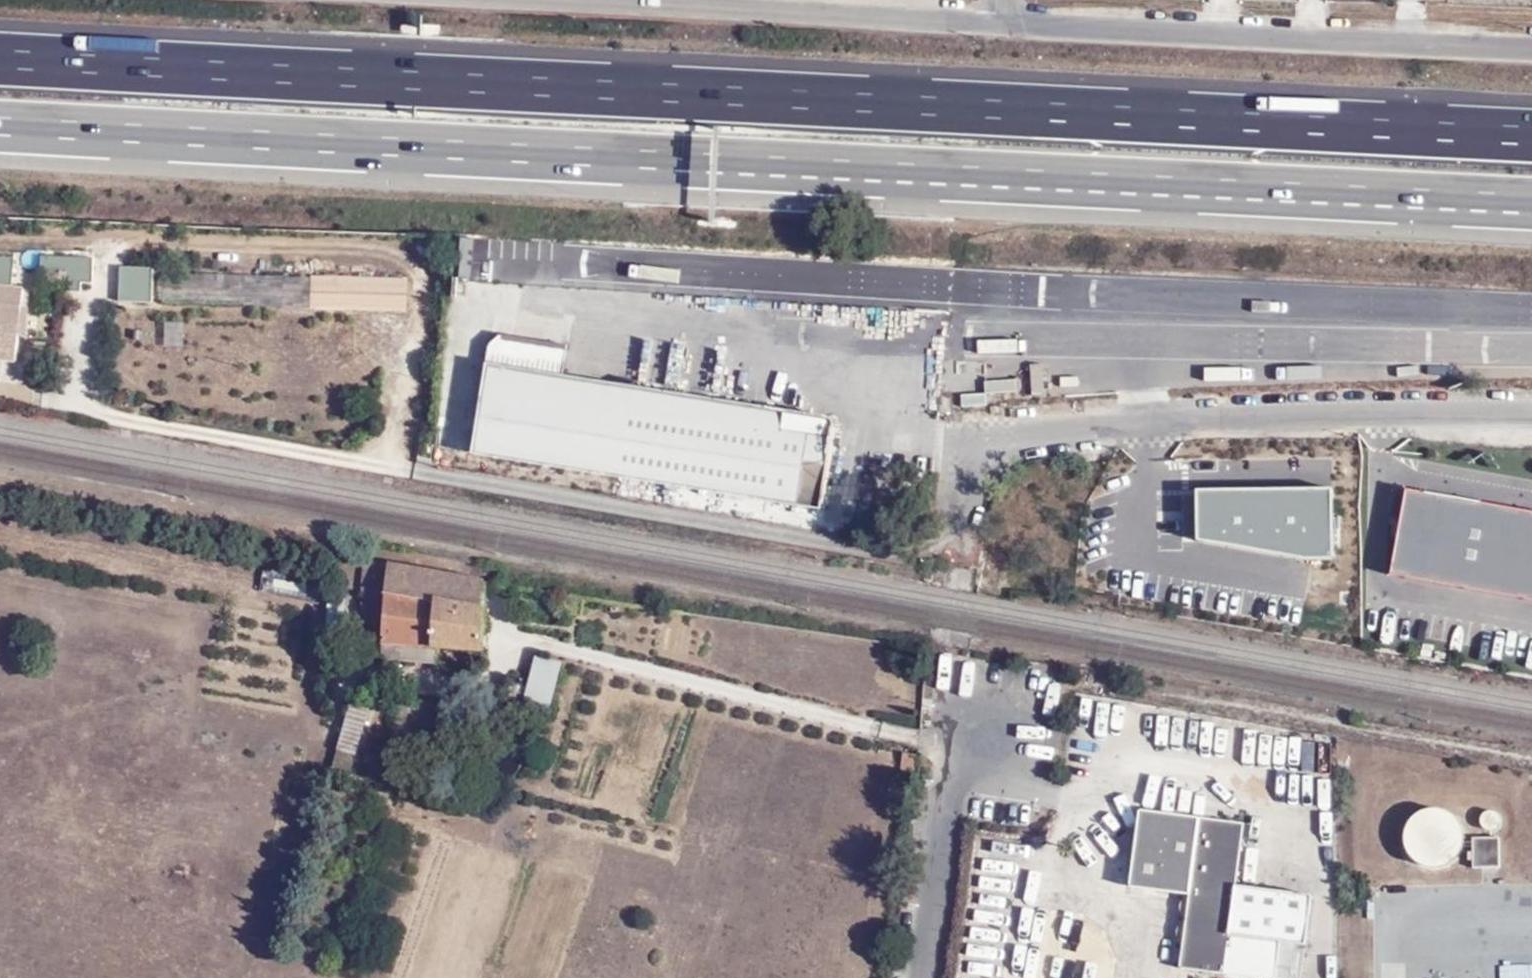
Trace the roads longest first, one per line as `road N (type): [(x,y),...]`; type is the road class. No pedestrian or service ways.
road 1 (motorway): [(1531,136),(0,55)]
road 2 (motorway): [(0,123),(1531,197)]
road 3 (track): [(102,421),(887,555),(957,538),(984,434)]
road 4 (residential): [(1531,415),(1269,417),(951,437)]
road 5 (unclassified): [(1531,52),(996,24)]
road 6 (unclassified): [(996,24),(478,0)]
road 7 (unclassified): [(930,977),(957,772),(1001,738)]

